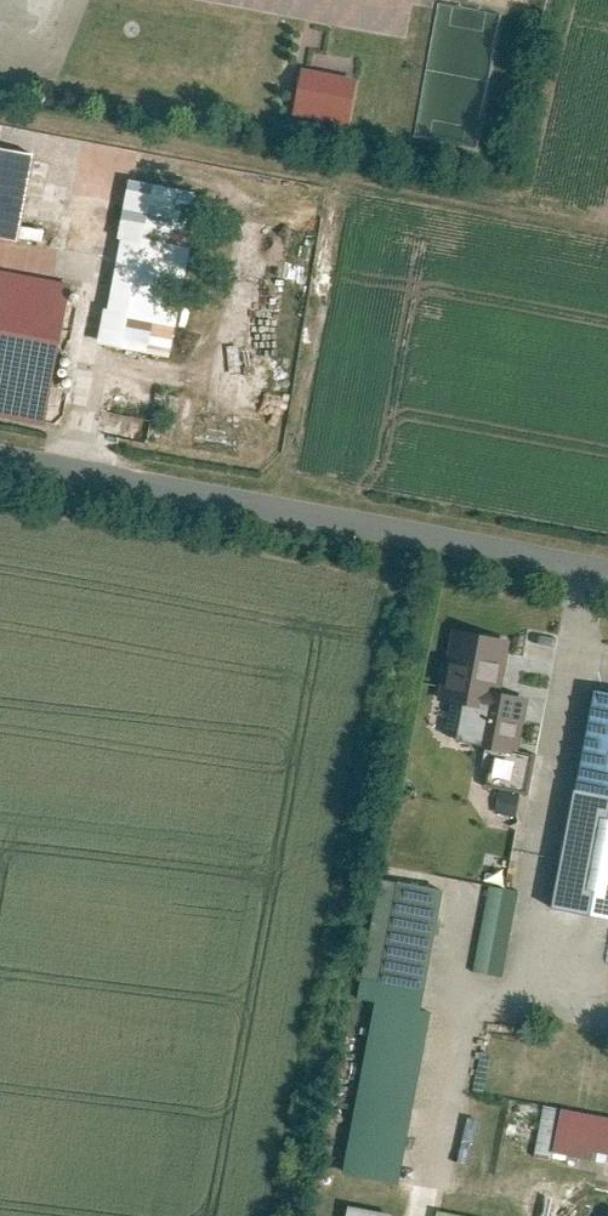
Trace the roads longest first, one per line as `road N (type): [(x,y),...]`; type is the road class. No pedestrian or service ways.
road 1 (residential): [(607,573),(0,459)]

